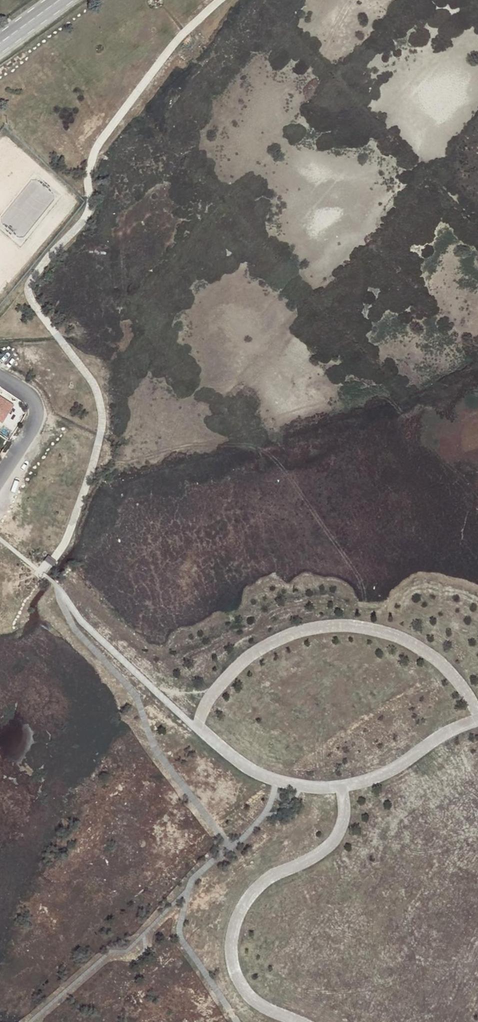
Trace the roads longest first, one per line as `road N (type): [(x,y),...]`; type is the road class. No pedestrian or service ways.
road 1 (track): [(340,789),(343,816),(326,844),(249,897),(233,931),(234,966),(250,998),(296,1021)]
road 2 (residential): [(0,478),(38,412),(27,393),(0,376)]

